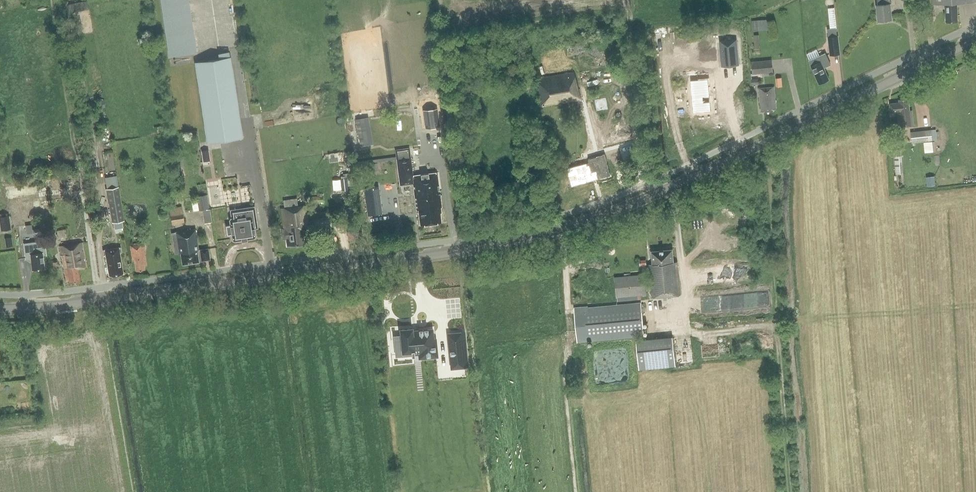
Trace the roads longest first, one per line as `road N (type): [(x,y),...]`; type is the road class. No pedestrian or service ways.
road 1 (tertiary): [(0,309),(108,306),(523,239),(653,196),(975,40)]
road 2 (track): [(759,145),(768,167),(789,491)]

